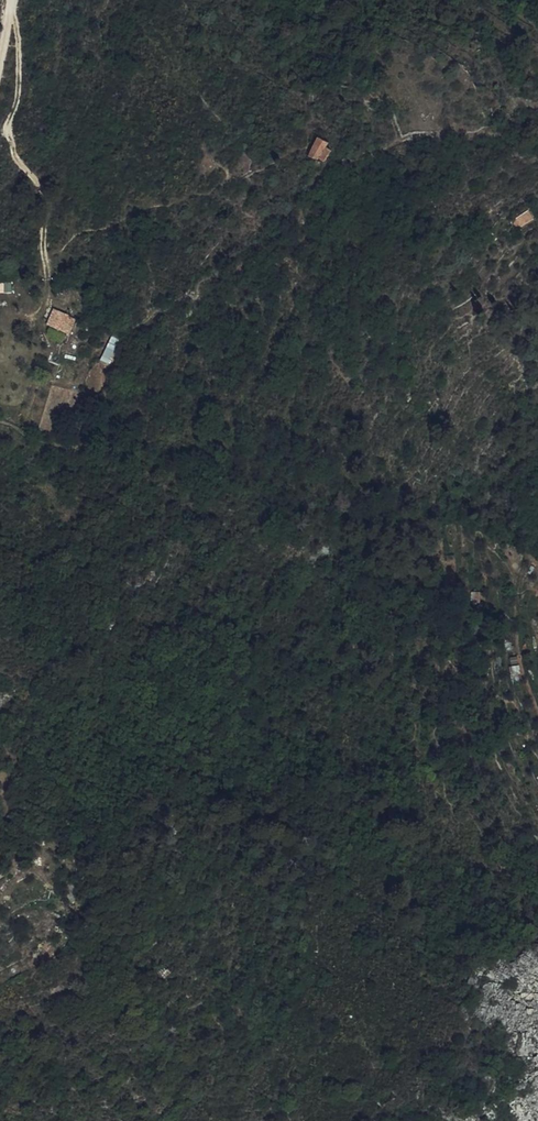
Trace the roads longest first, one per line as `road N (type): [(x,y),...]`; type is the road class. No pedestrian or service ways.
road 1 (track): [(10,7),(19,36),(10,127),(14,154),(46,202),(46,282)]

